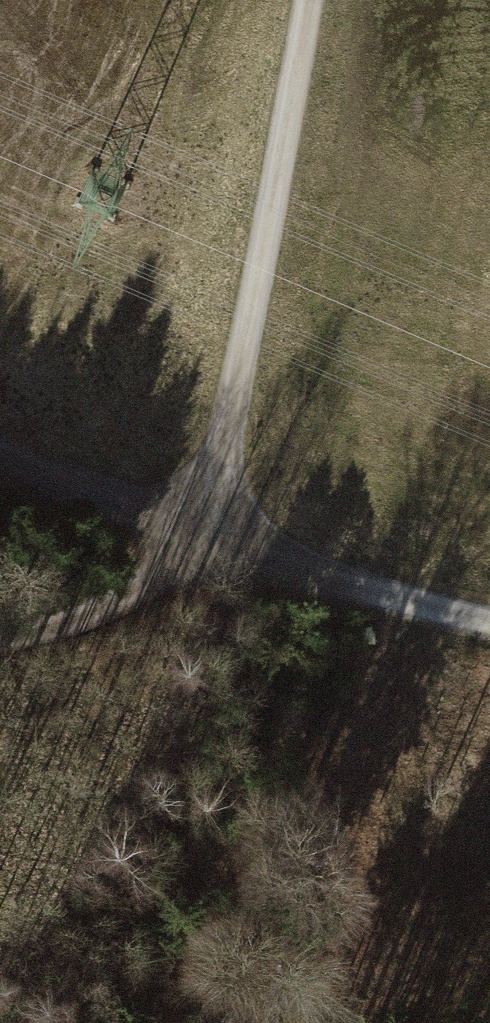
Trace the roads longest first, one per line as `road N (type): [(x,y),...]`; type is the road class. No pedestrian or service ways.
road 1 (track): [(310,0),(201,537)]
road 2 (track): [(201,537),(489,635)]
road 3 (track): [(201,537),(146,591),(0,640)]
road 4 (track): [(201,537),(0,452)]

